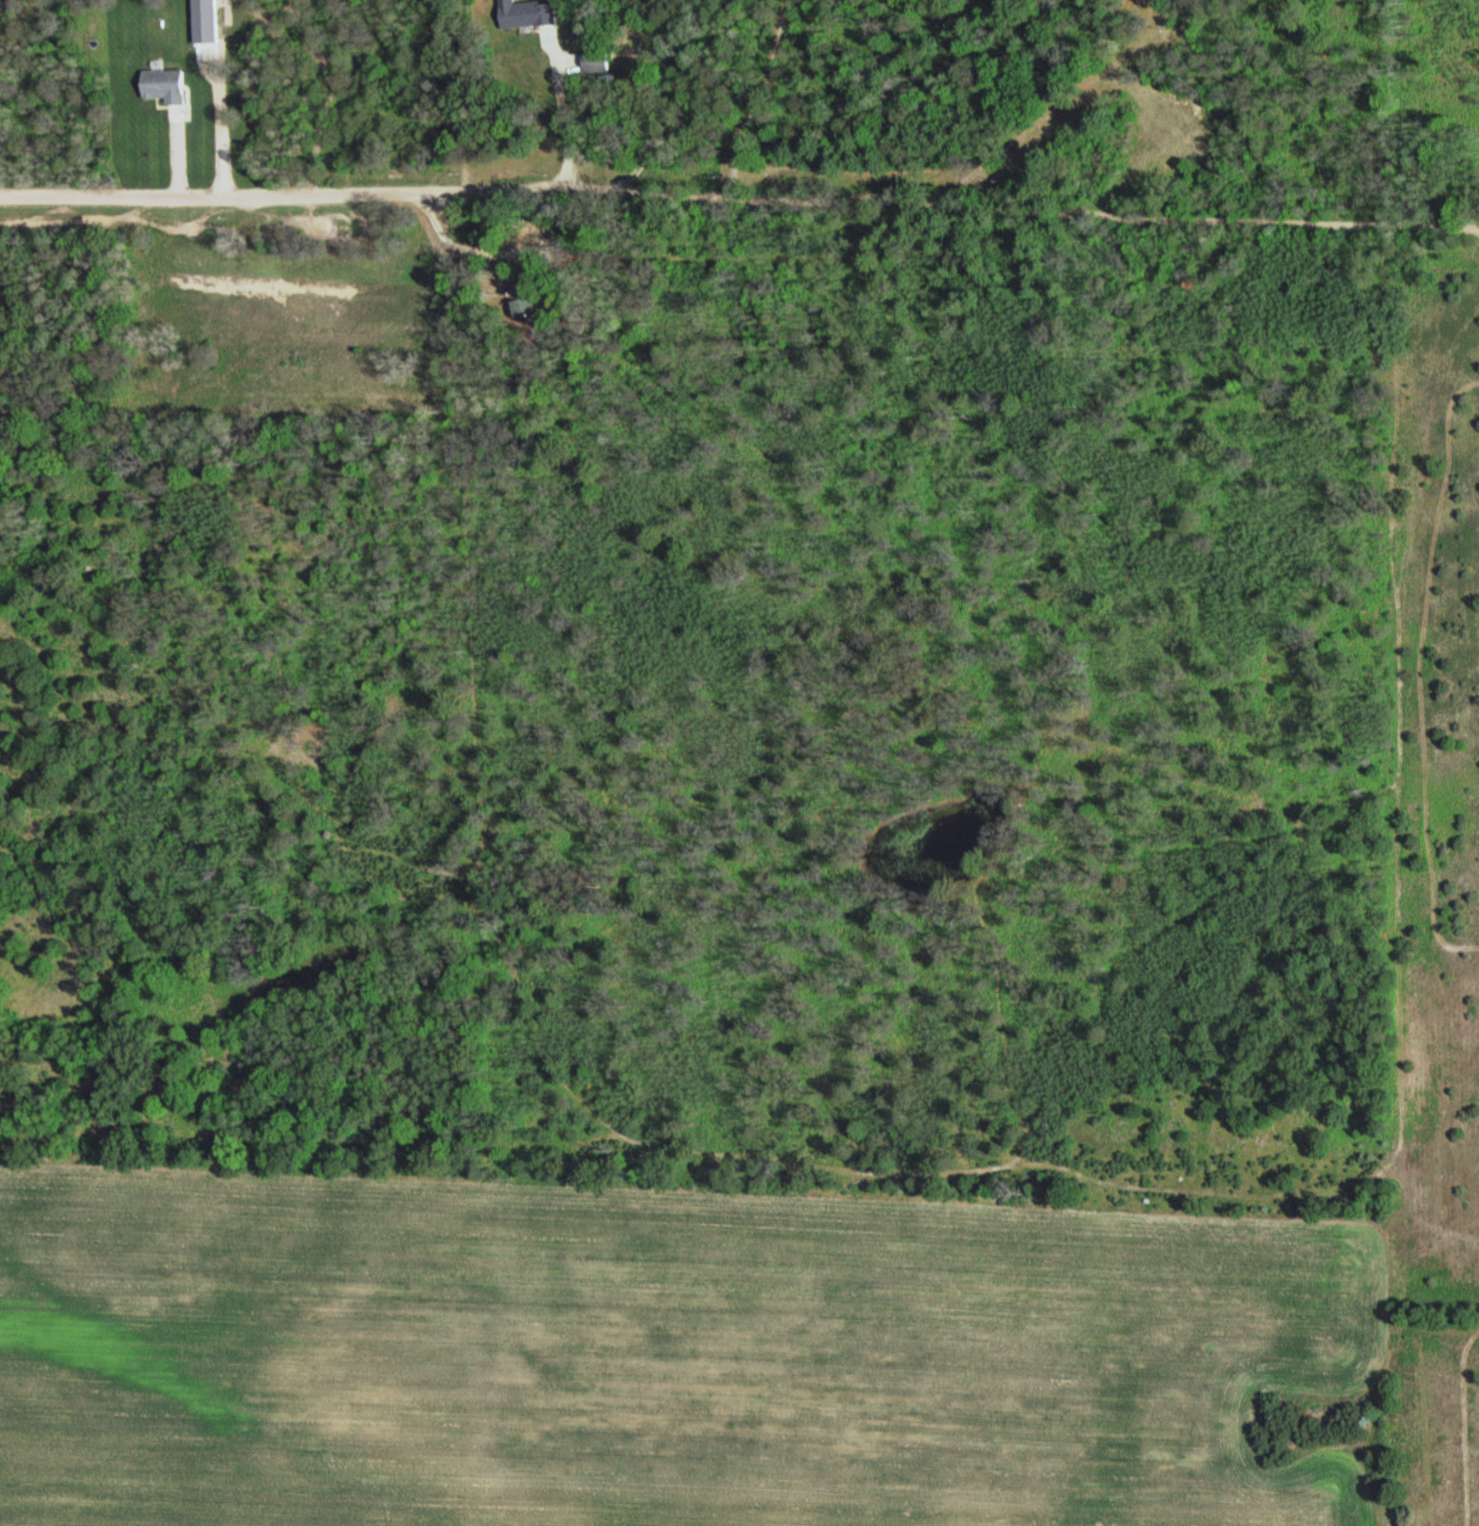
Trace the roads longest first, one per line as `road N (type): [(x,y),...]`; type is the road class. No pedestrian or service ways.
road 1 (residential): [(0,198),(668,199),(1478,231)]

